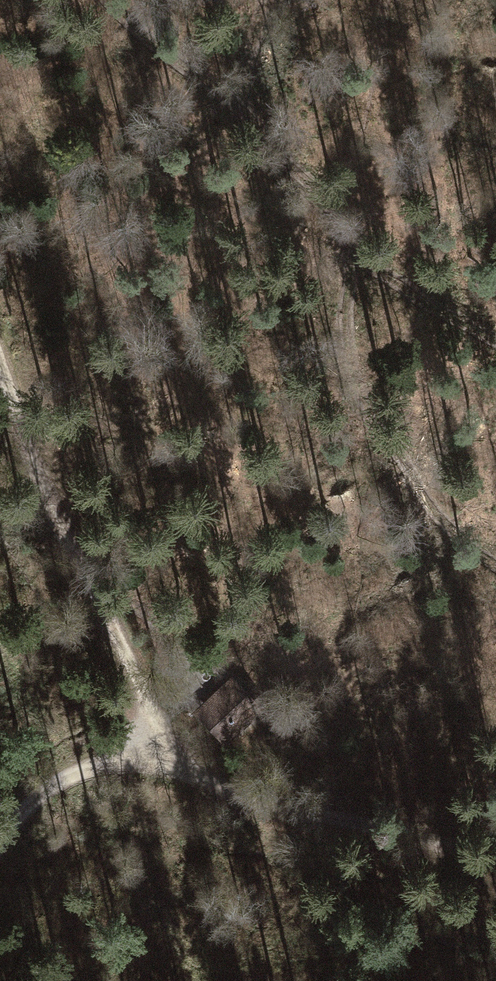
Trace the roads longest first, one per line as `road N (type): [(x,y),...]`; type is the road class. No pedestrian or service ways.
road 1 (track): [(0,841),(49,786),(131,761),(409,841),(495,846)]
road 2 (track): [(495,336),(455,319),(373,256),(118,0)]
road 3 (track): [(160,764),(151,706),(59,519),(0,352)]

